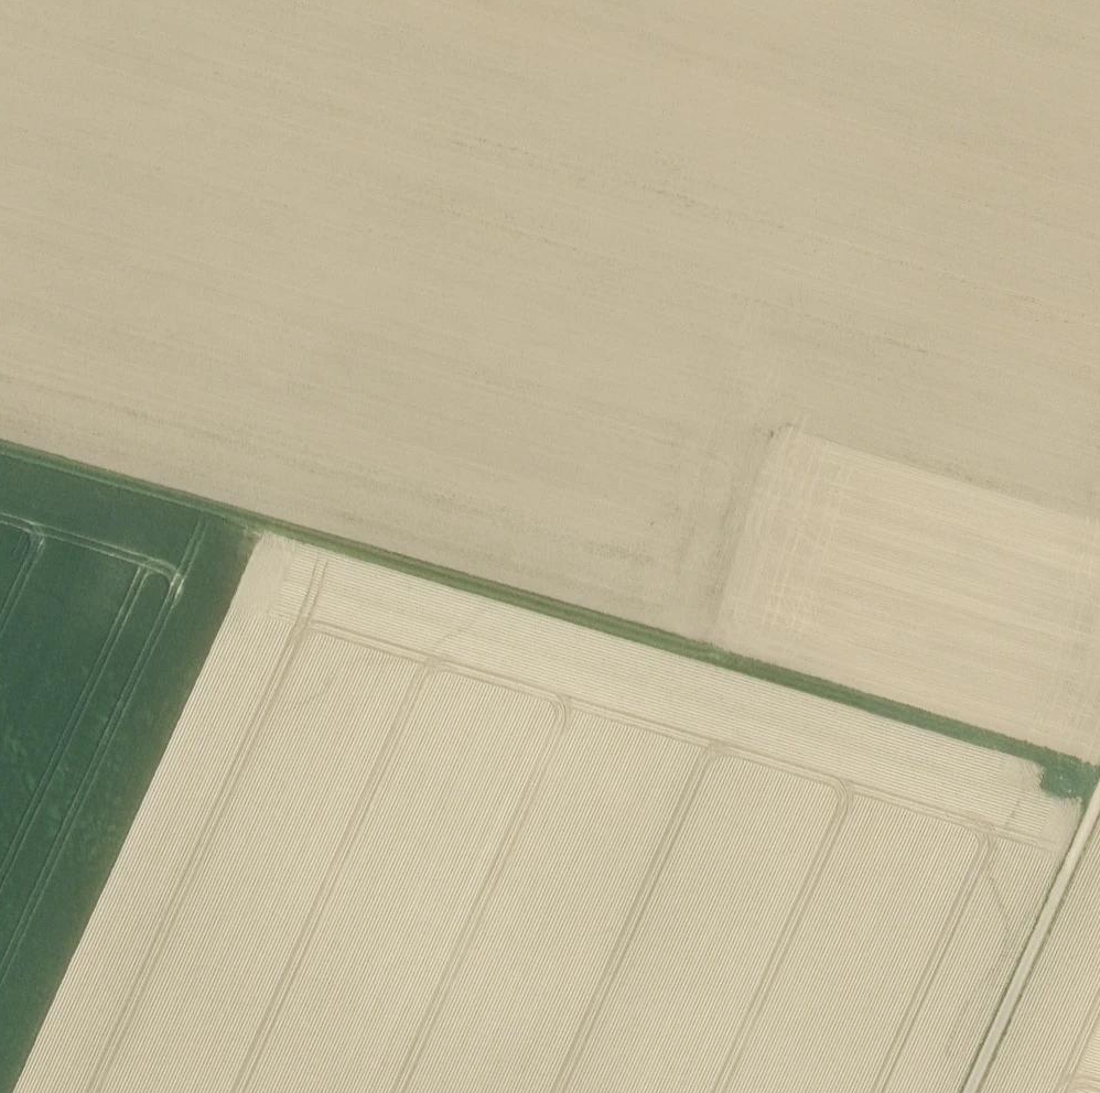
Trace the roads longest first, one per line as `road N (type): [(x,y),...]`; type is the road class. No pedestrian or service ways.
road 1 (track): [(0,452),(608,624),(1099,777)]
road 2 (track): [(1099,796),(971,1092)]

